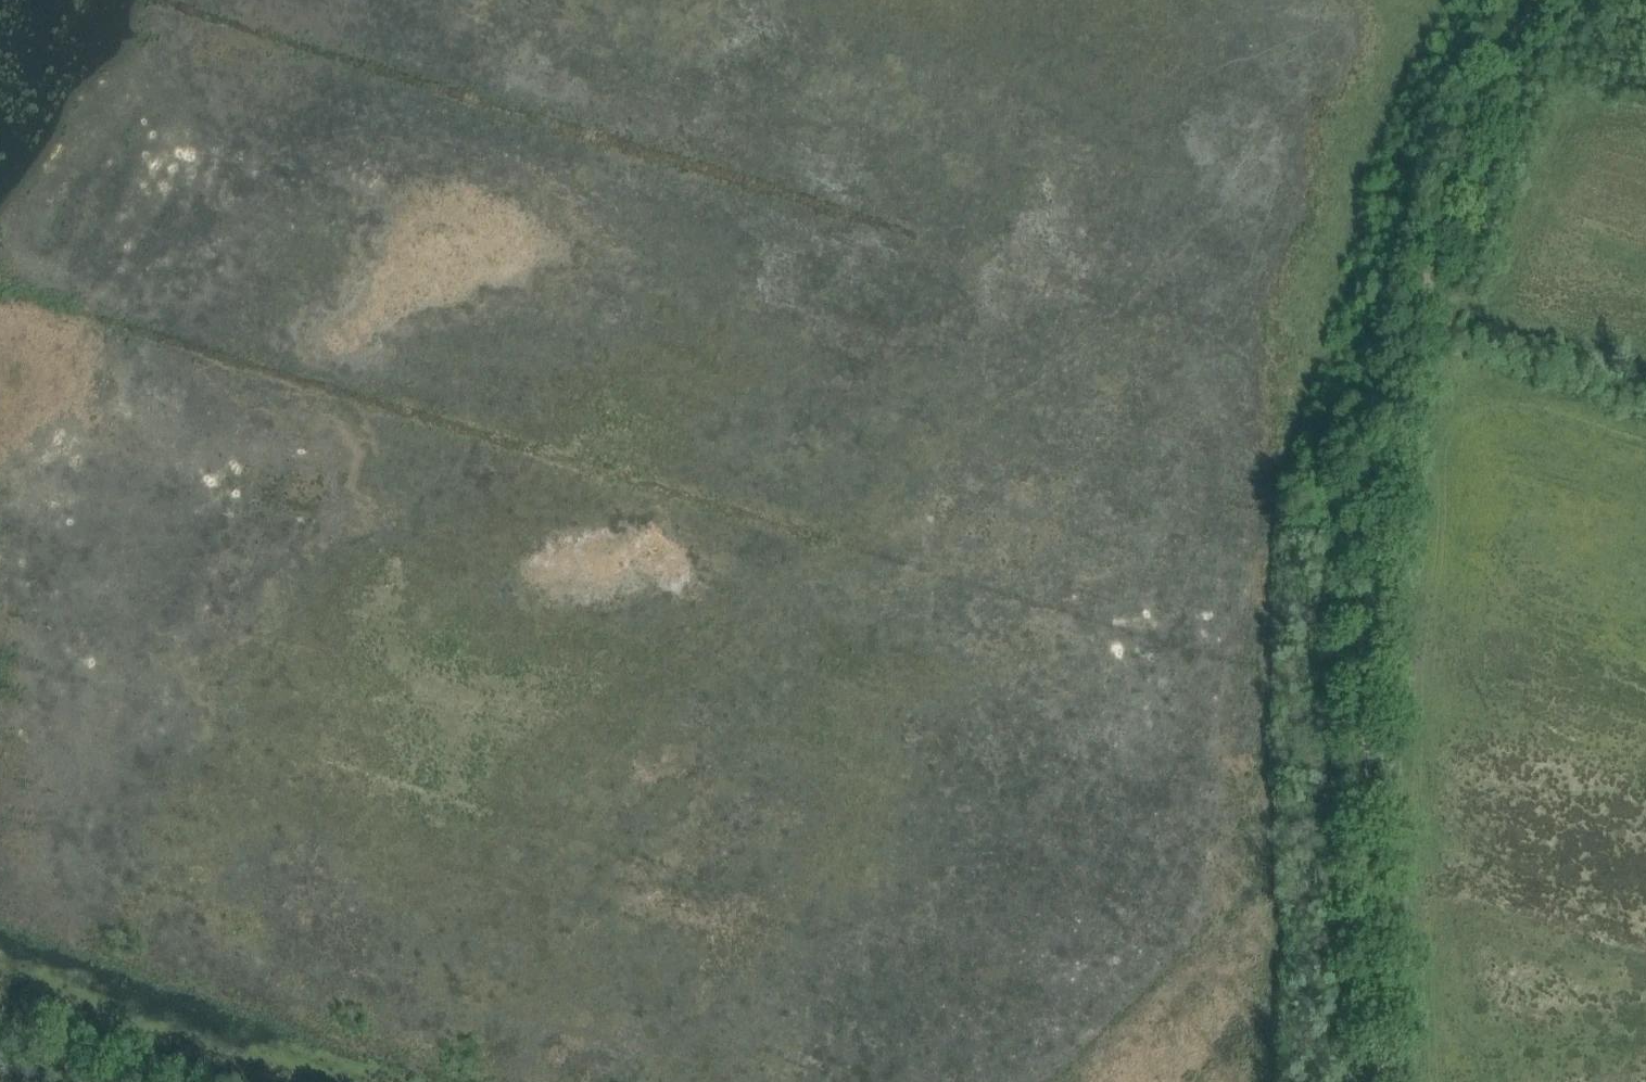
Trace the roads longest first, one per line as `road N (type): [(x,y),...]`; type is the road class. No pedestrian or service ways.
road 1 (track): [(1537,0),(1504,60),(1449,200),(1384,467),(1364,700),(1377,1081)]

